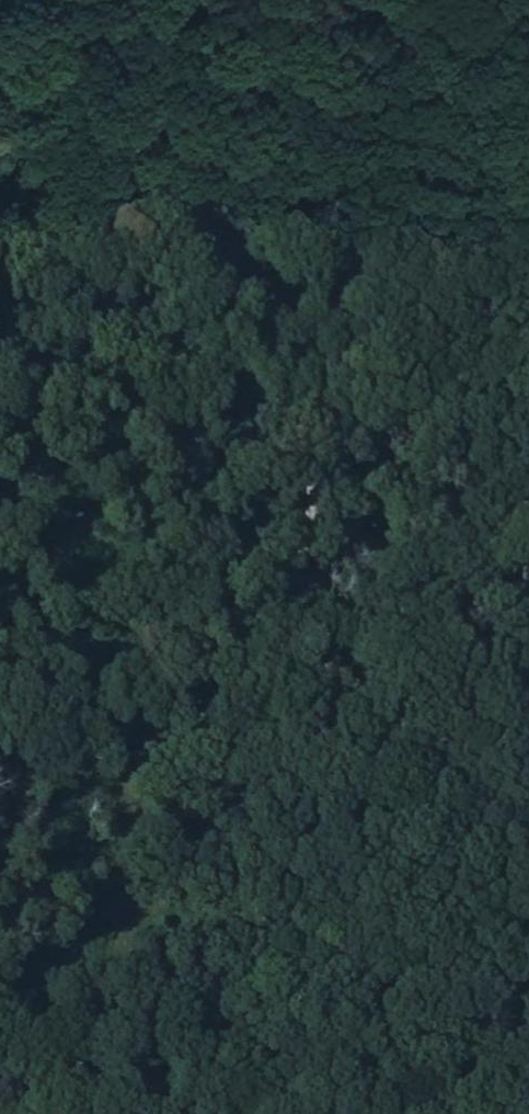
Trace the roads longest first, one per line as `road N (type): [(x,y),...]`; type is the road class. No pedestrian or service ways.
road 1 (track): [(228,1113),(202,931),(205,871),(302,506),(301,454),(210,326),(159,279),(0,205)]

